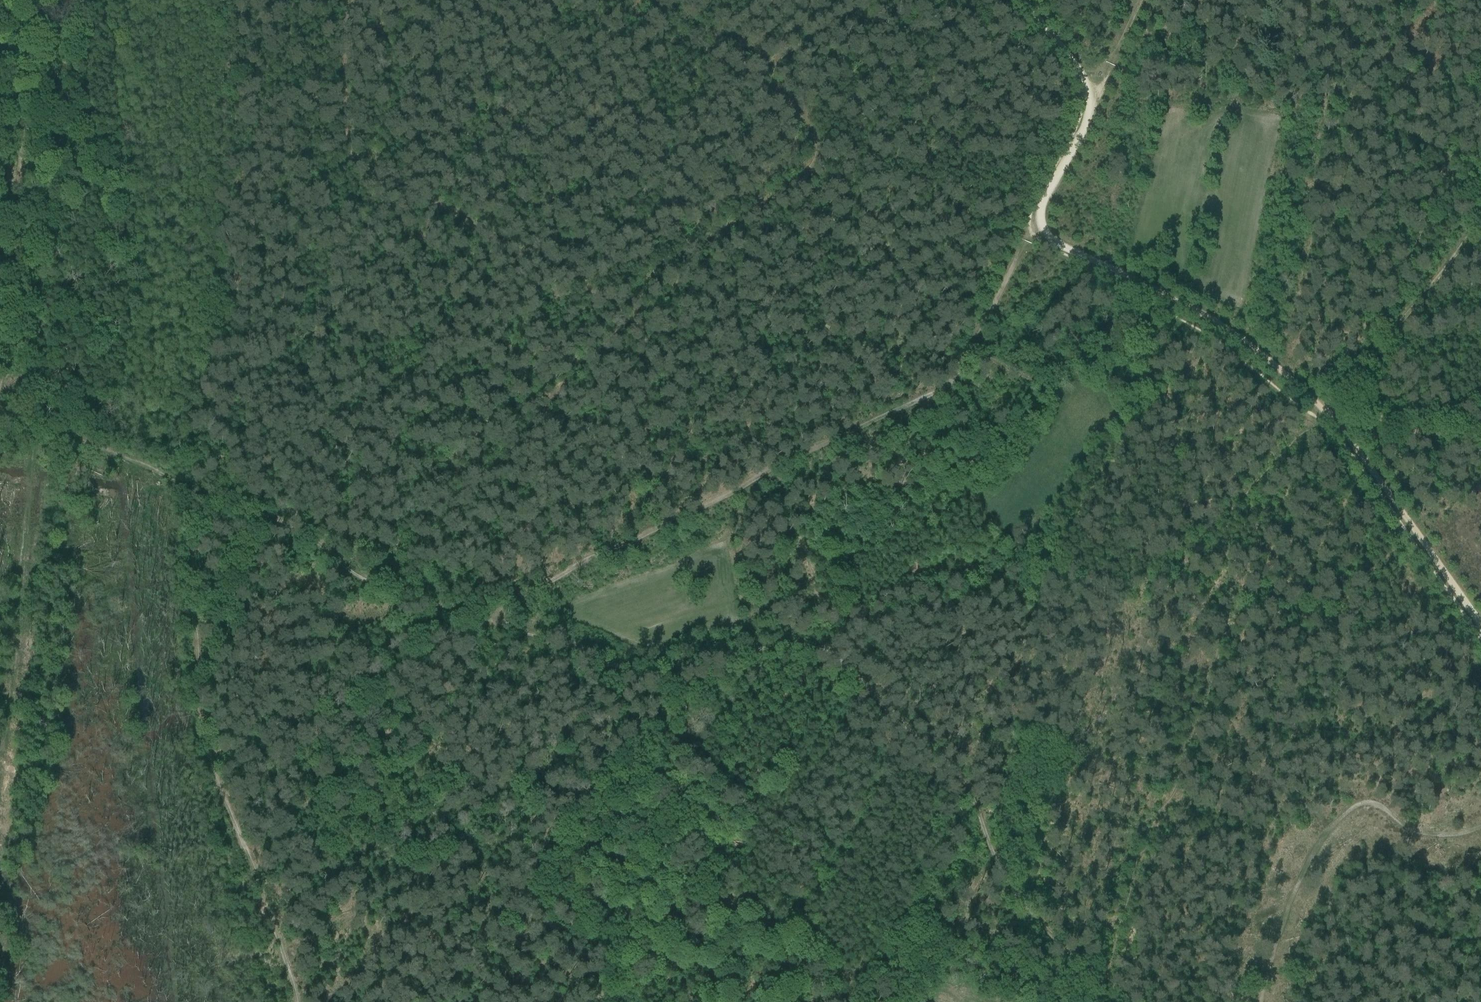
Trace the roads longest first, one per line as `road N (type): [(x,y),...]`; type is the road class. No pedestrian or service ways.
road 1 (track): [(464,615),(643,671),(779,645),(823,652),(964,781),(1037,912),(1124,1001)]
road 2 (track): [(498,624),(512,602),(590,557),(941,391),(958,374),(1028,235),(1043,228)]
road 3 (track): [(1043,228),(1066,249),(1214,320),(1326,413),(1480,625)]
road 4 (track): [(187,488),(206,745),(298,1001)]
road 5 (track): [(637,316),(619,314),(581,283),(357,163),(349,146),(351,0)]
road 6 (track): [(25,0),(18,257),(0,376)]
road 7 (track): [(637,316),(547,406),(539,426),(543,514),(506,549),(464,615)]
road 8 (track): [(1480,826),(1418,834),(1369,803),(1345,814),(1290,900),(1261,1001)]
road 9 (track): [(464,615),(388,593),(308,537),(187,488)]
road 10 (track): [(1317,419),(1480,221)]
road 11 (track): [(650,534),(637,316)]
road 12 (track): [(187,488),(32,425)]
road 13 (track): [(1480,442),(1335,422)]
road 14 (track): [(1091,103),(1088,125),(1042,205),(1043,228)]
road 15 (track): [(1024,0),(1074,61),(1091,103)]

